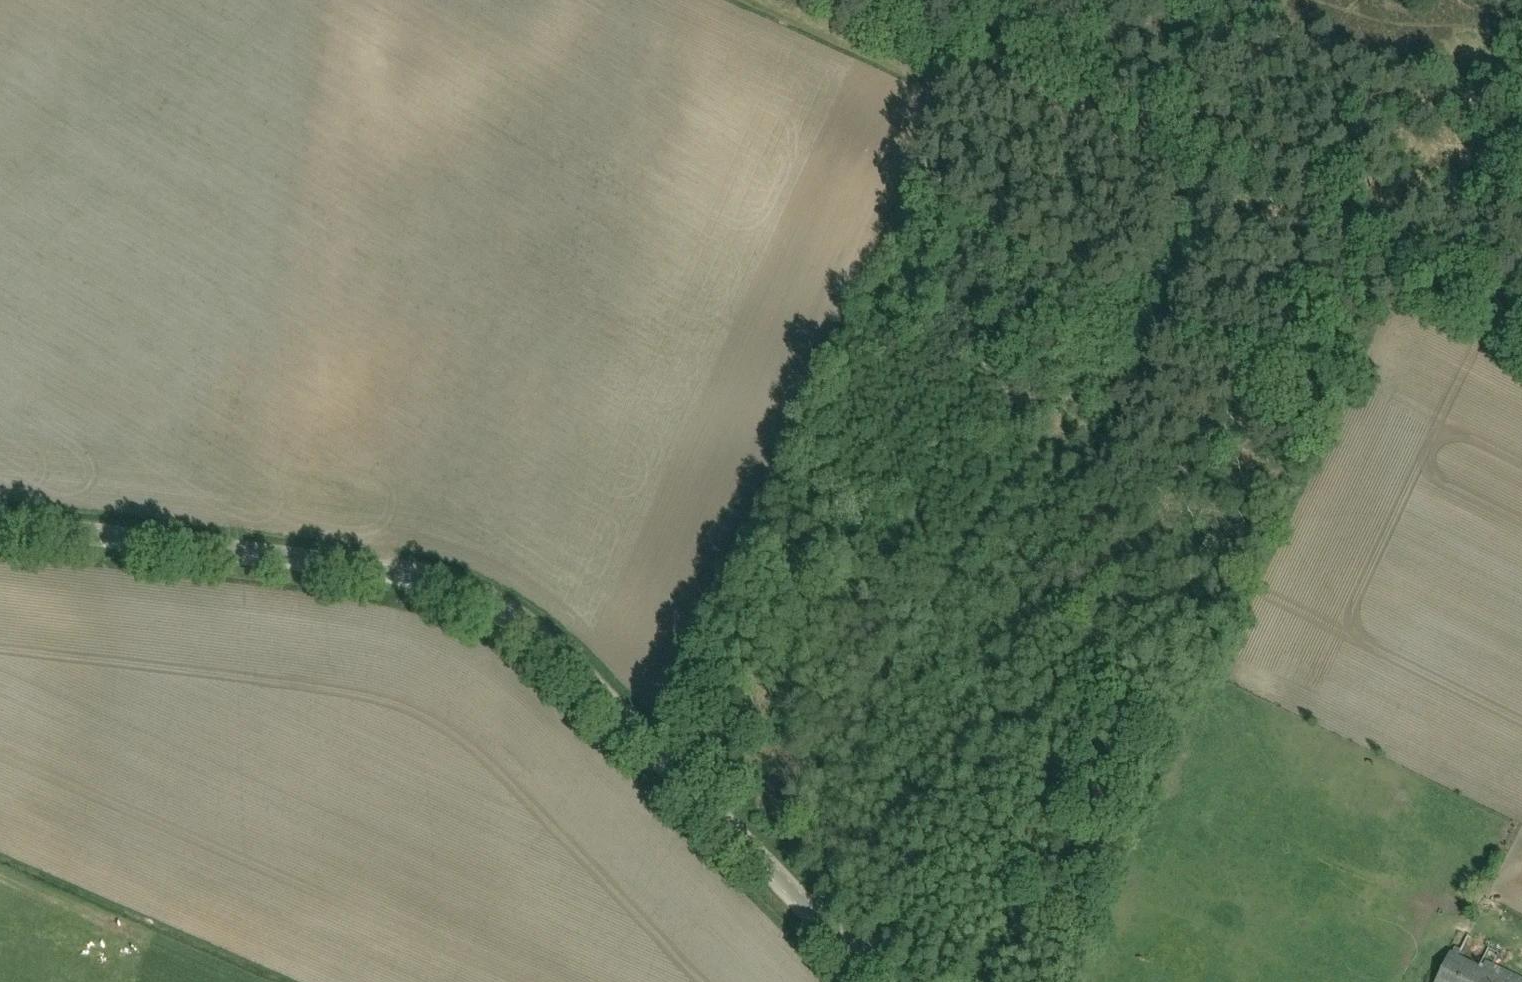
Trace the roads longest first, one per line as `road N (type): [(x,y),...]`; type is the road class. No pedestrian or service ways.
road 1 (unclassified): [(856,981),(736,839),(505,615),(464,593),(354,565),(0,531)]

